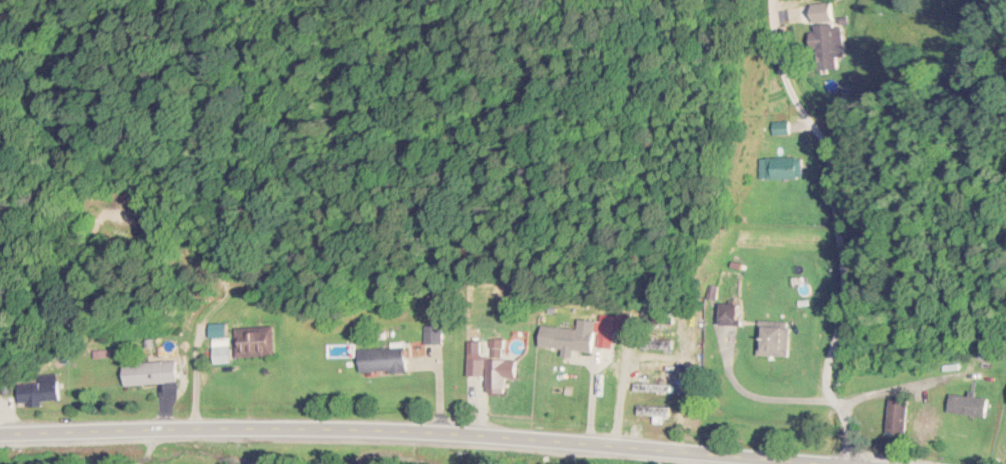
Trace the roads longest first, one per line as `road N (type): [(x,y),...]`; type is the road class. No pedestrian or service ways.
road 1 (secondary): [(779,463),(521,442),(227,432),(0,437)]
road 2 (residential): [(771,0),(776,53),(828,157),(844,293),(828,403),(839,412),(847,443),(840,463)]

